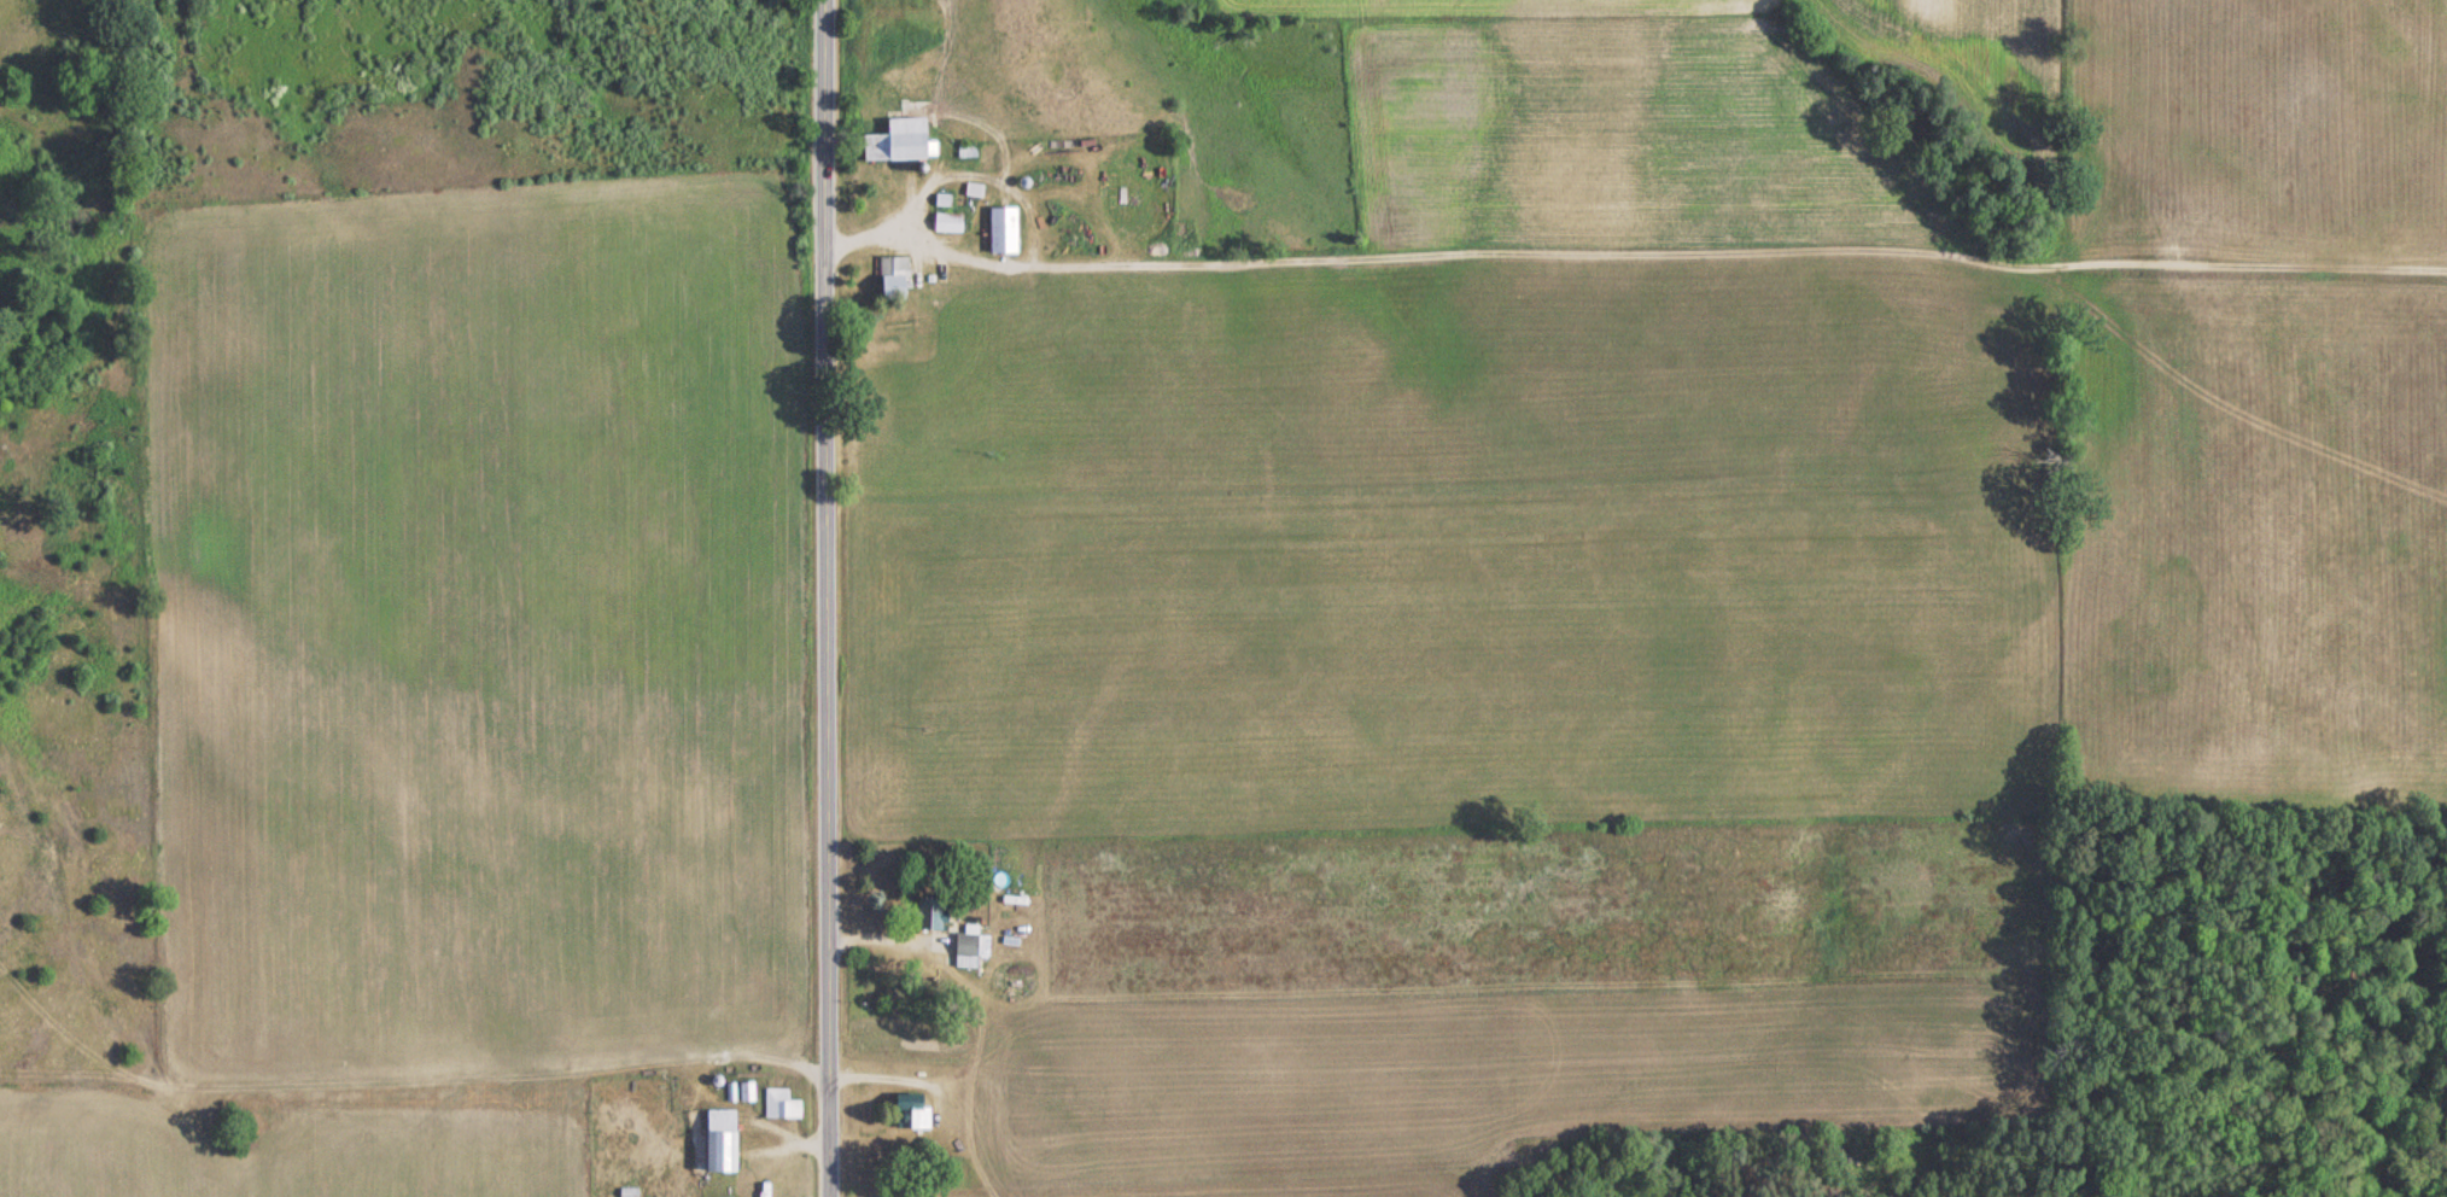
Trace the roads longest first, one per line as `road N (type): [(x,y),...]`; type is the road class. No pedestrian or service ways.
road 1 (residential): [(824,1196),(811,0)]

